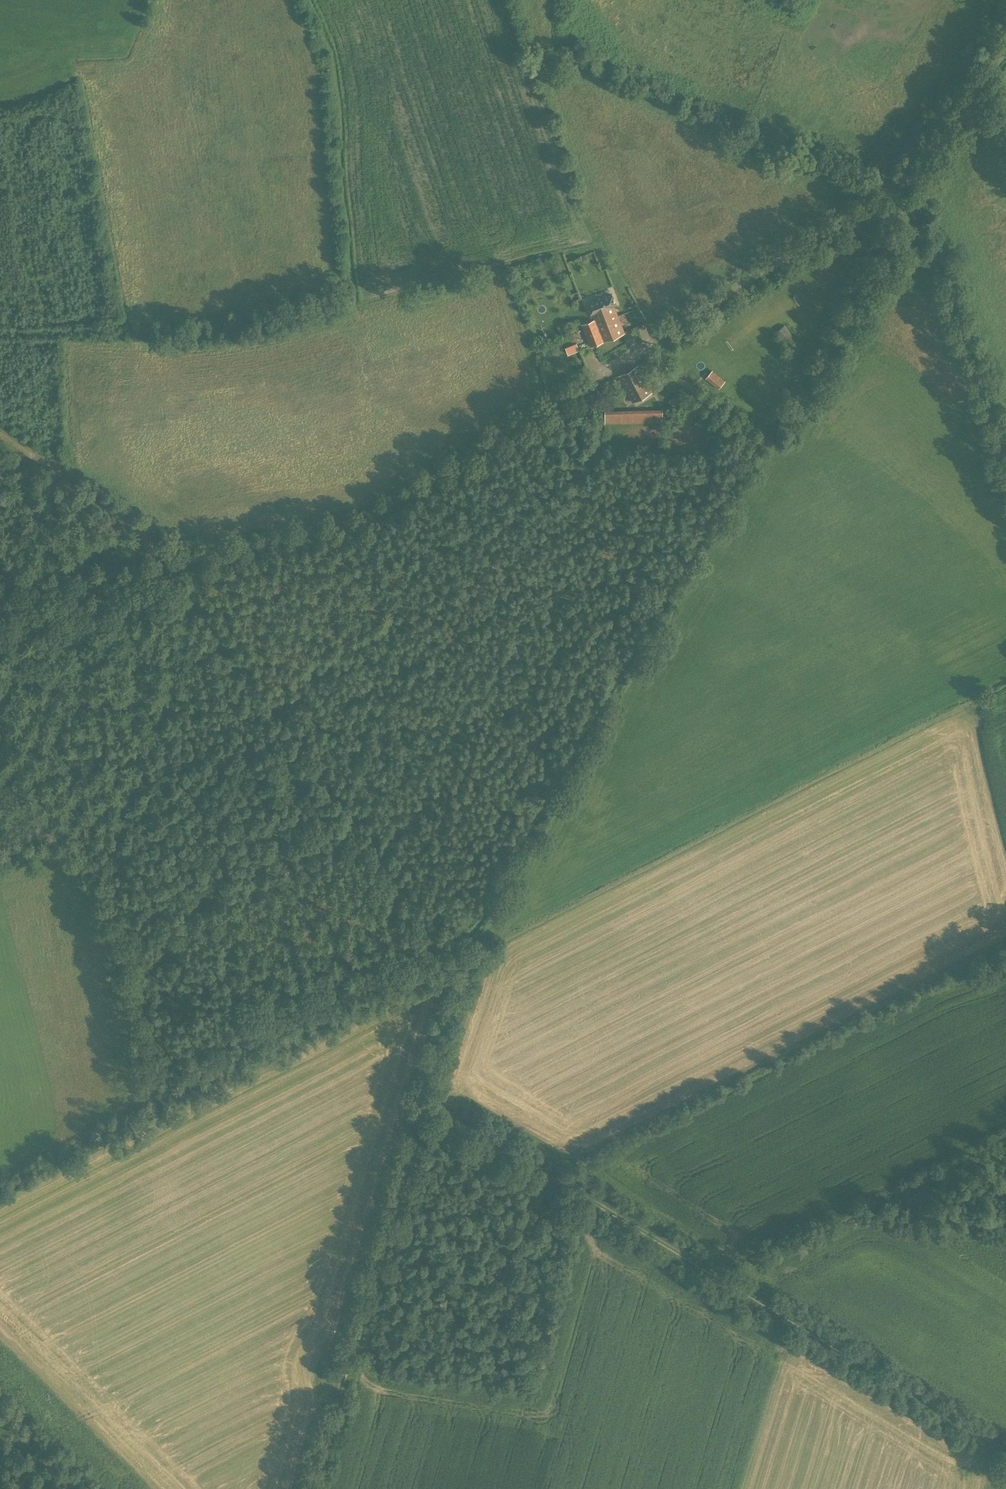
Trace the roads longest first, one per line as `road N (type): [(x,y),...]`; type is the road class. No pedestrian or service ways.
road 1 (unclassified): [(0,599),(367,518),(399,502),(917,174),(1005,51)]
road 2 (track): [(1005,1447),(424,1094),(308,1488)]
road 3 (track): [(464,970),(427,1096)]

